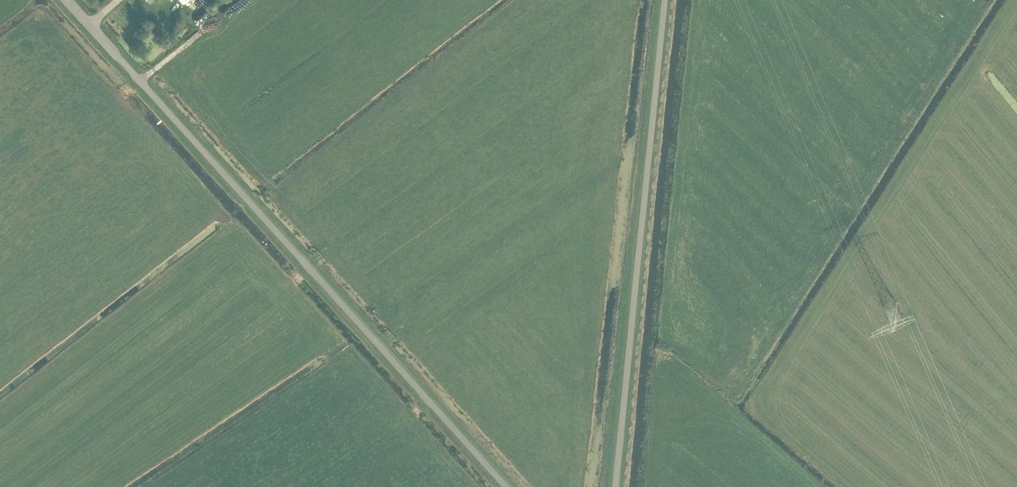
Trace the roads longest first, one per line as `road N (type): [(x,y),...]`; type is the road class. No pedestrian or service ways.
road 1 (unclassified): [(504,486),(173,132),(61,0)]
road 2 (unclassified): [(619,486),(669,0)]

